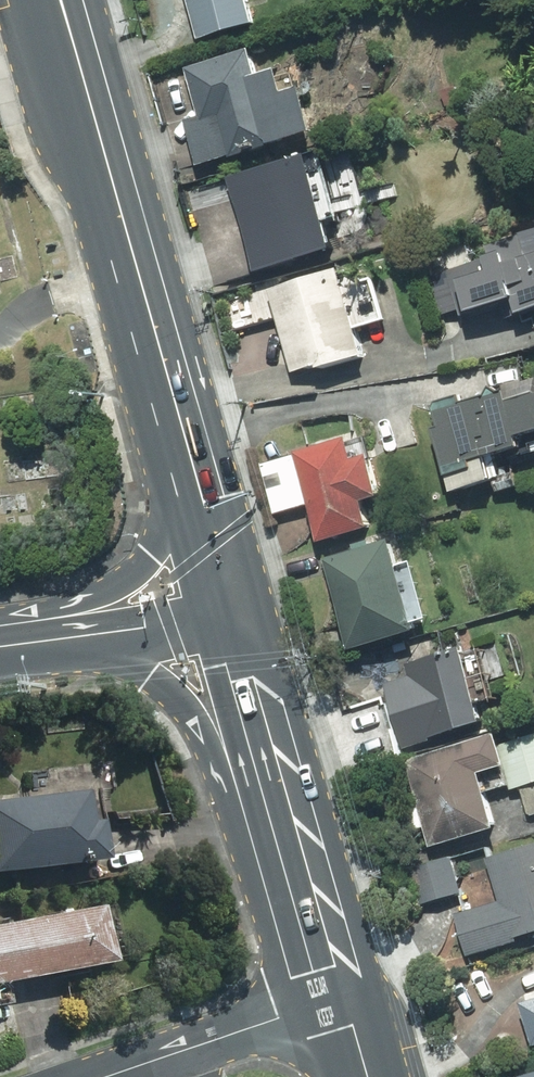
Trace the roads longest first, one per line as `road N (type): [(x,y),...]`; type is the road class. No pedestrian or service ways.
road 1 (primary): [(61,0),(192,480)]
road 2 (primary): [(280,795),(187,698),(152,673),(12,637)]
road 3 (primary): [(12,637),(124,581),(151,554),(192,480)]
road 4 (residential): [(344,995),(112,1076)]
road 5 (secondary): [(12,637),(224,610)]
road 6 (primary): [(280,795),(344,995)]
road 7 (primary): [(224,610),(280,795)]
road 8 (primary): [(192,480),(224,610)]

